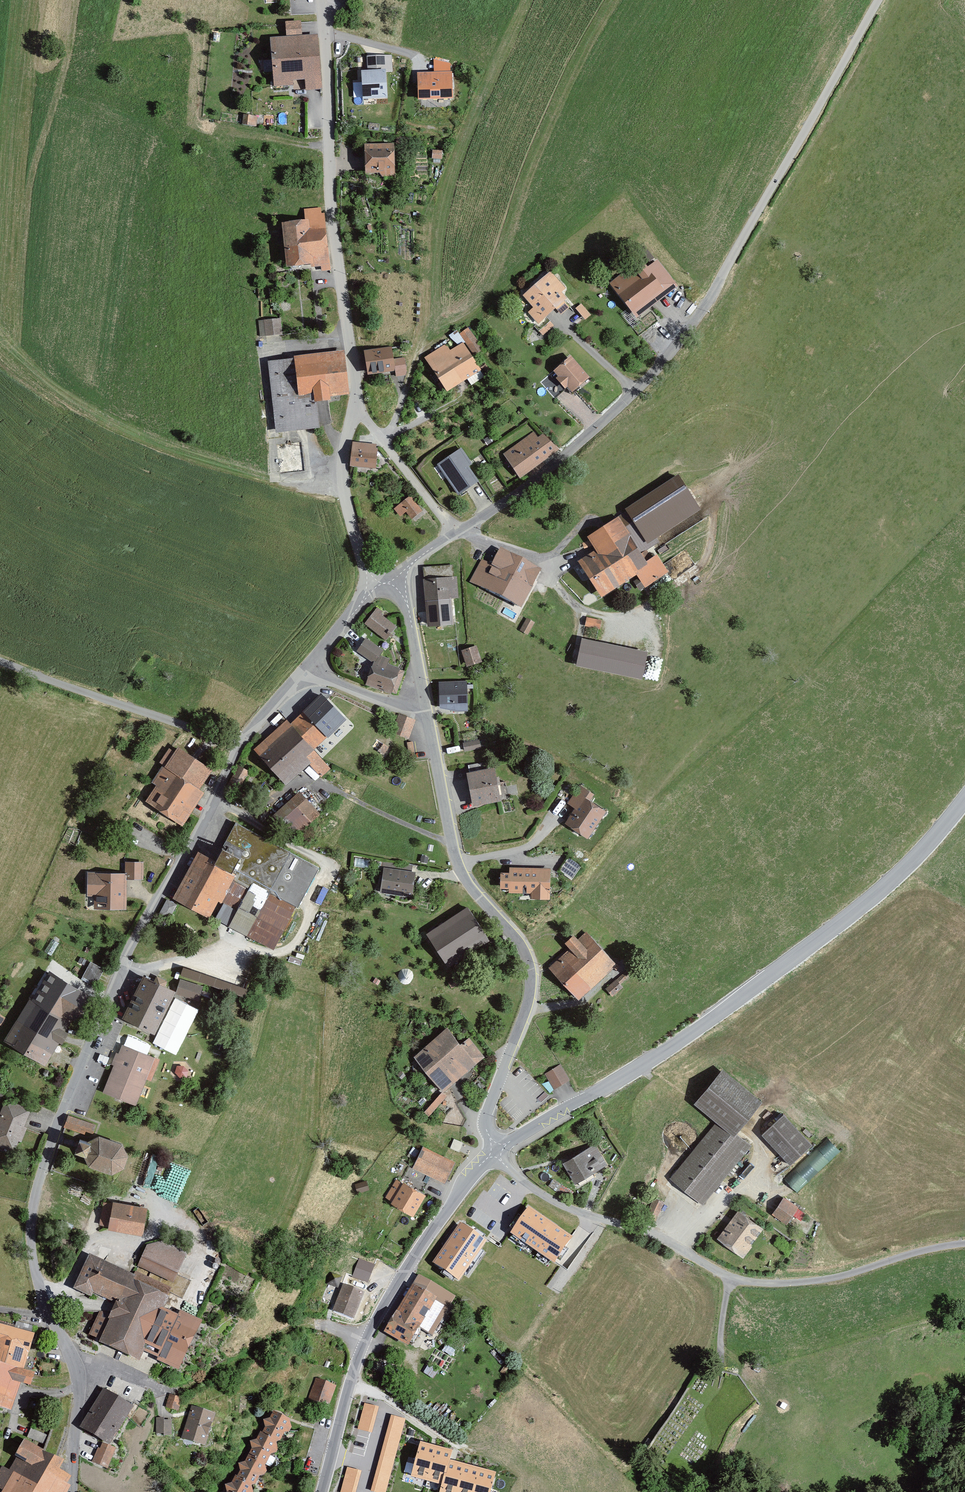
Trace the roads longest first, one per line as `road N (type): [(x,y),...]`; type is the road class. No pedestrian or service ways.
road 1 (unclassified): [(72,1491),(79,1379),(37,1282),(31,1218),(38,1184),(69,1099),(239,745)]
road 2 (unclassified): [(880,0),(657,372),(564,457),(454,531)]
road 3 (tertiary): [(496,1149),(608,1086),(772,975),(892,883),(964,799)]
road 4 (unclassified): [(496,1149),(559,1204),(644,1234),(728,1280),(789,1285),(964,1243)]
road 5 (unclassified): [(428,716),(457,866),(477,898),(519,938),(531,966),(523,1018),(484,1117),(496,1149)]
road 6 (unclassified): [(358,412),(333,220),(320,0)]
road 7 (tertiary): [(321,1491),(364,1338),(496,1149)]
road 8 (unclassified): [(0,657),(239,745)]
road 9 (unclassified): [(358,412),(343,485),(371,580),(368,596)]
road 10 (unclassified): [(393,576),(406,597),(428,716)]
road 11 (unclassified): [(306,668),(428,716)]

